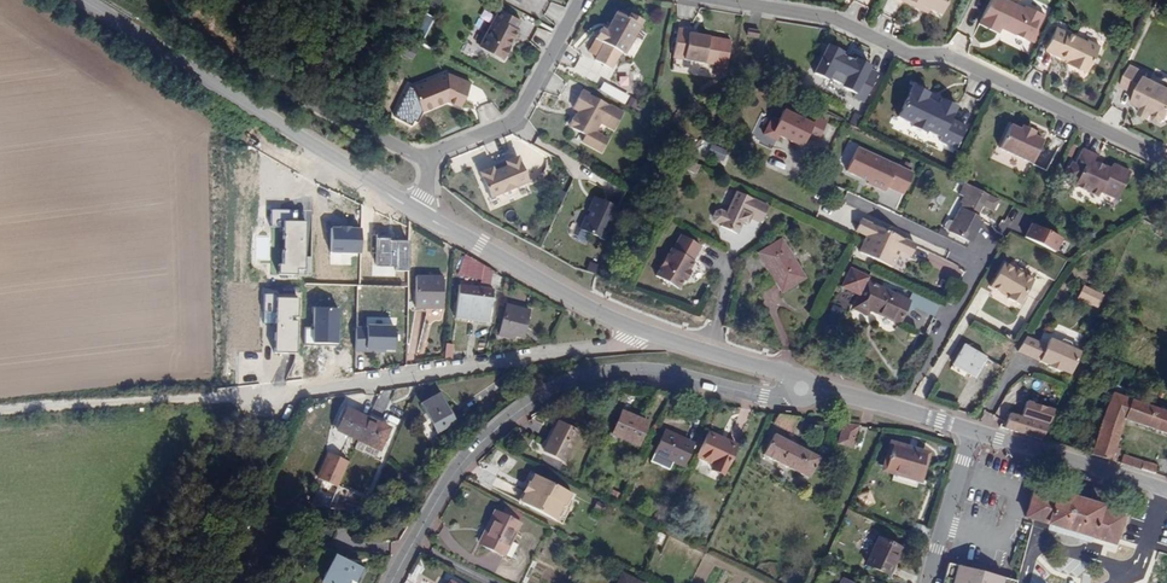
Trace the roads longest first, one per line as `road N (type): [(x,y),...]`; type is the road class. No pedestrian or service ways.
road 1 (track): [(0,413),(240,396),(624,345),(642,333)]
road 2 (residential): [(792,397),(645,369),(586,379),(483,435),(437,493),(389,582)]
road 3 (residential): [(1166,158),(952,54),(909,51),(838,18),(723,0)]
road 4 (tertiary): [(416,209),(597,313),(796,378)]
road 5 (tertiary): [(80,0),(416,209)]
road 6 (residential): [(431,160),(268,83),(207,40),(173,0)]
road 7 (residential): [(581,0),(514,121),(431,160)]
road 8 (tertiary): [(972,431),(1166,491)]
road 9 (tertiary): [(813,395),(837,392),(972,431)]
road 10 (residential): [(972,431),(931,582)]

